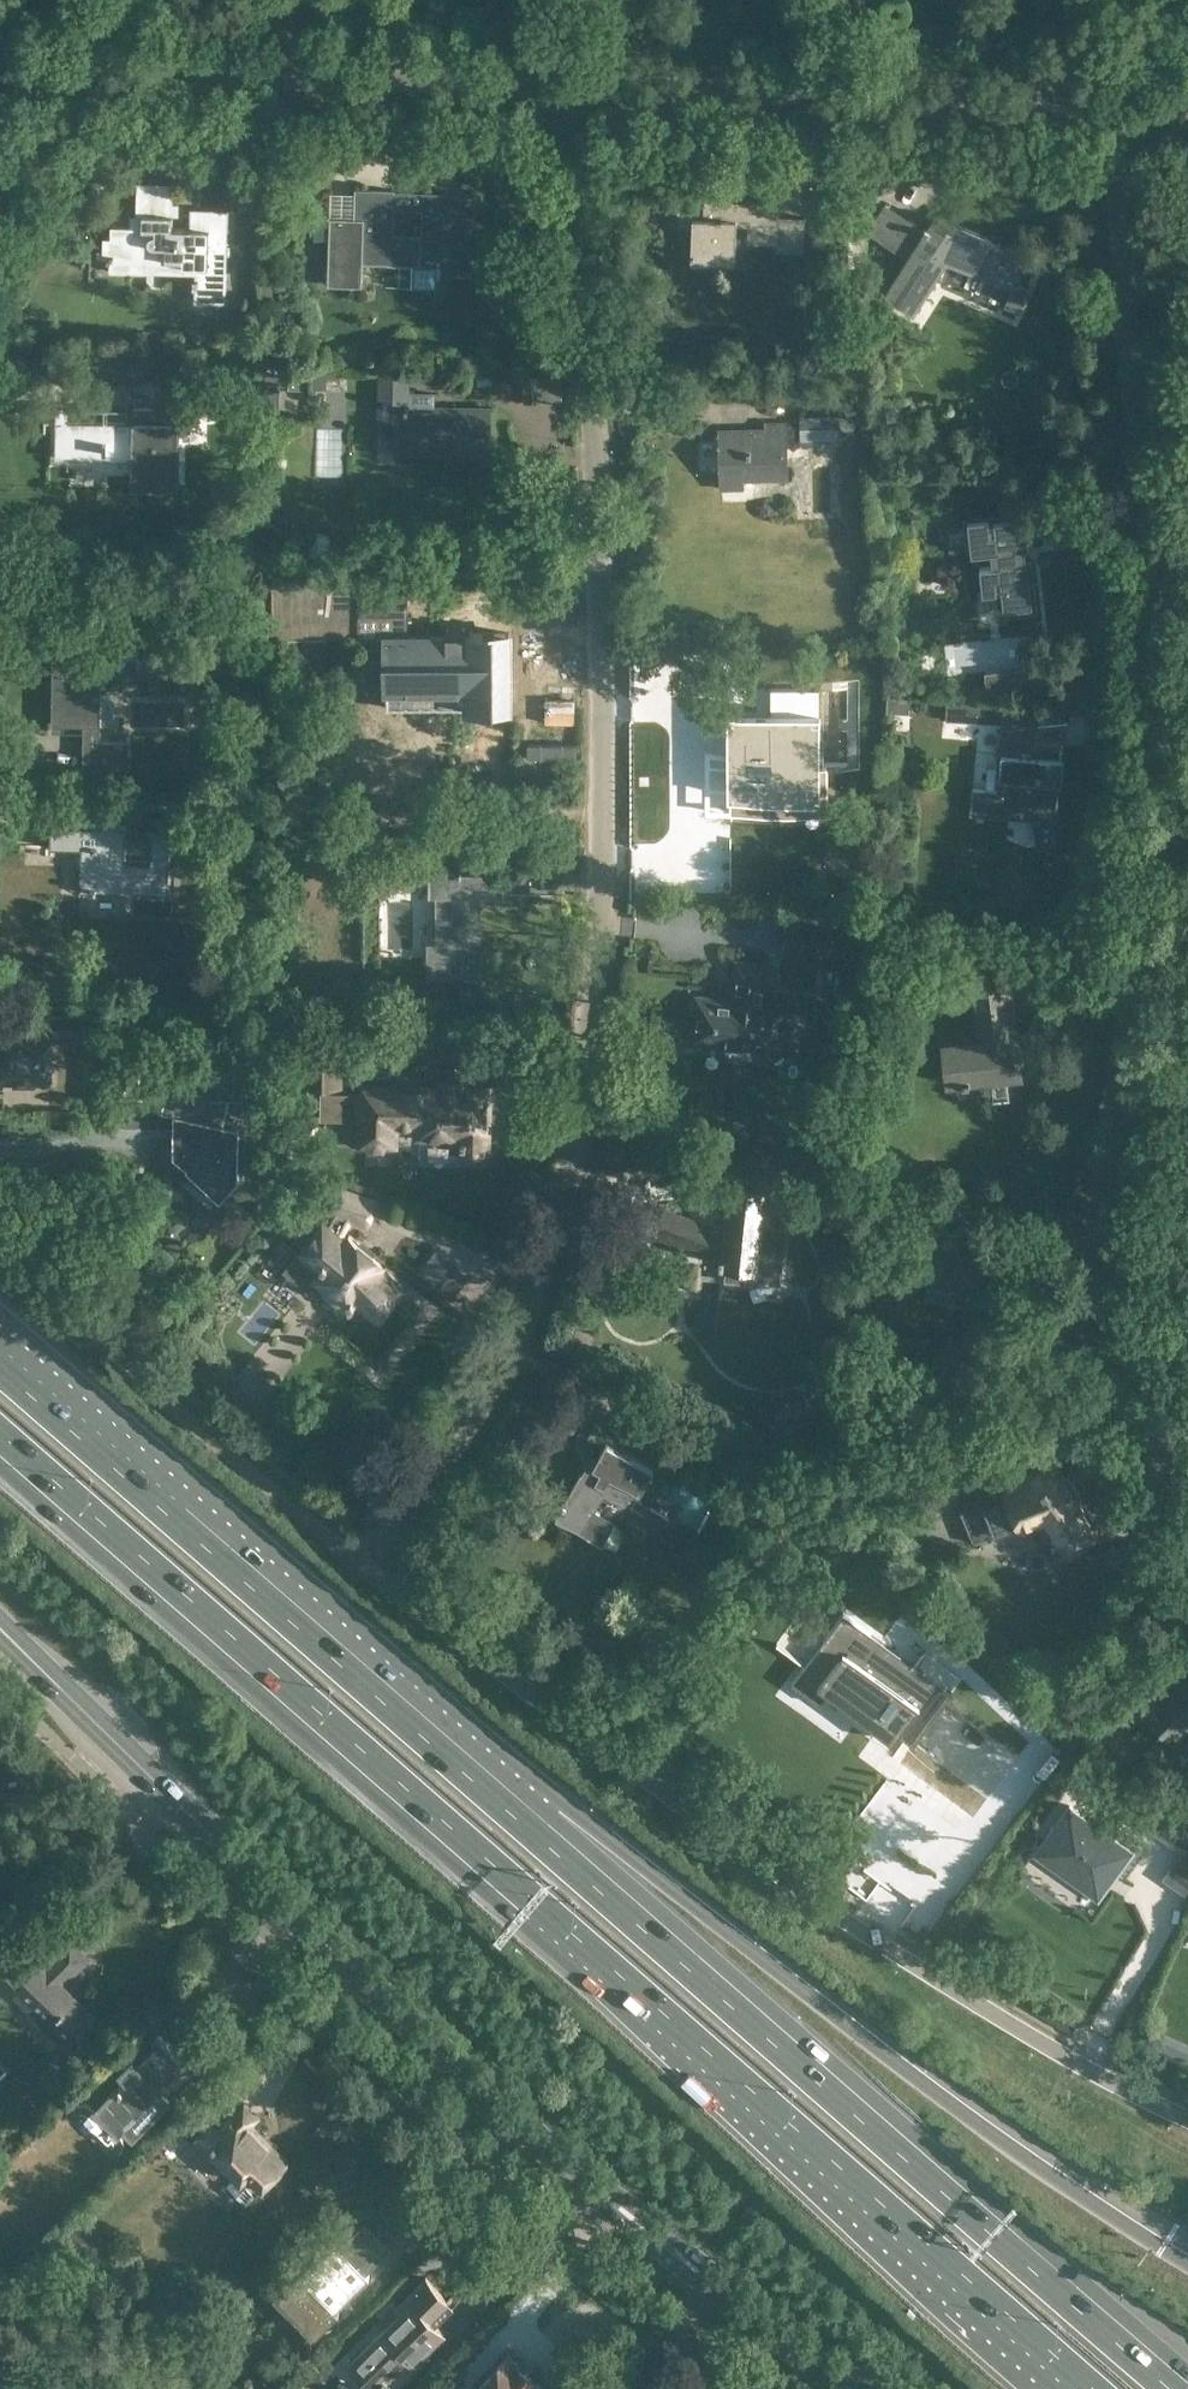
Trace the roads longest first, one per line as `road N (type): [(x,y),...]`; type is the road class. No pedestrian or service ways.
road 1 (residential): [(1187,2117),(1015,2029),(822,1899),(372,1557),(359,1535),(496,1363),(557,1252),(582,1161),(595,1011),(599,83)]
road 2 (motorway): [(0,1444),(1079,2388)]
road 3 (primary): [(849,2388),(603,2193),(0,1631)]
road 4 (motorway): [(1181,2388),(544,1832)]
road 5 (motorway): [(1187,2264),(1008,2144),(701,1911),(544,1832)]
road 6 (residential): [(1187,1489),(1129,1382),(1107,1295),(1102,1182),(1180,846),(1187,777)]
road 7 (motorway): [(544,1832),(0,1358)]
road 8 (residential): [(1187,772),(1184,672),(1127,278),(1113,103)]
road 9 (residential): [(0,64),(599,83)]
road 10 (residential): [(599,83),(1113,103)]

